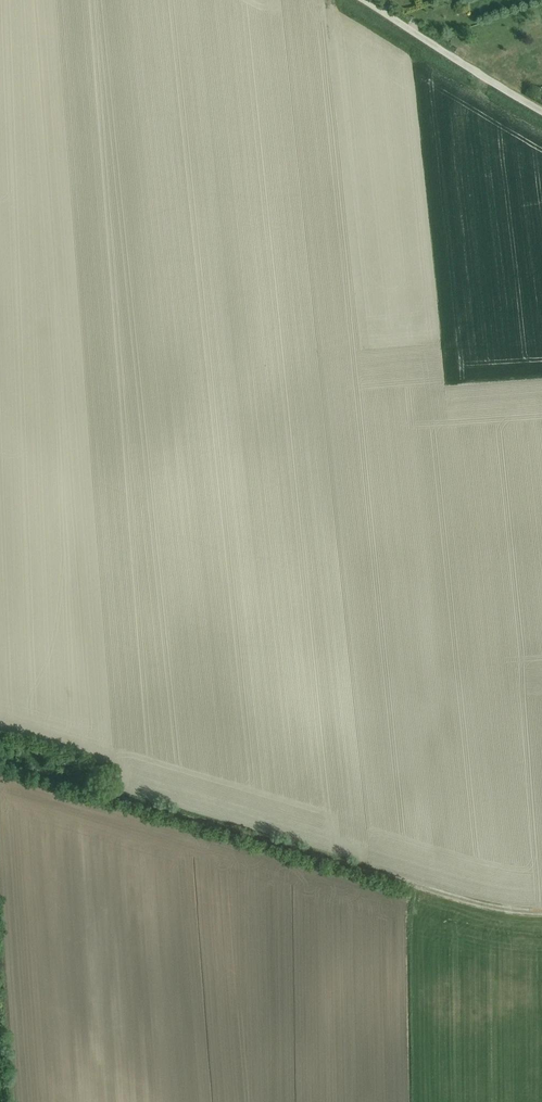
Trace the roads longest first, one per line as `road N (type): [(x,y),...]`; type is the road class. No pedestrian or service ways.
road 1 (unclassified): [(541,112),(364,0)]

